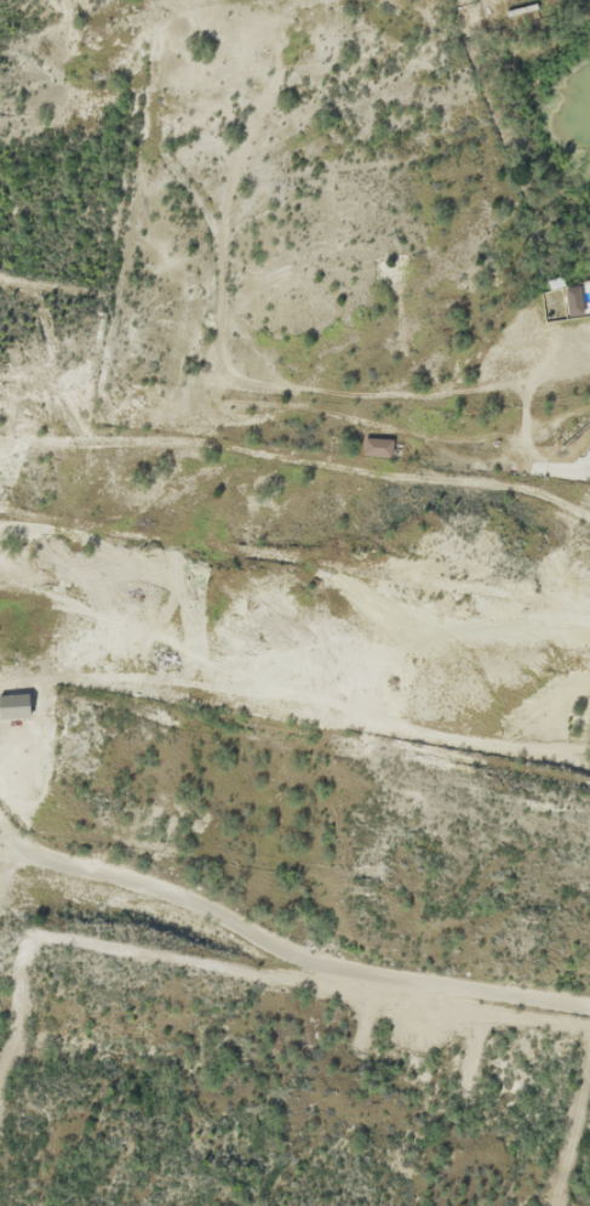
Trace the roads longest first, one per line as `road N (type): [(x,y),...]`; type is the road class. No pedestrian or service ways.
road 1 (residential): [(589,1013),(349,980),(16,849),(0,830)]

